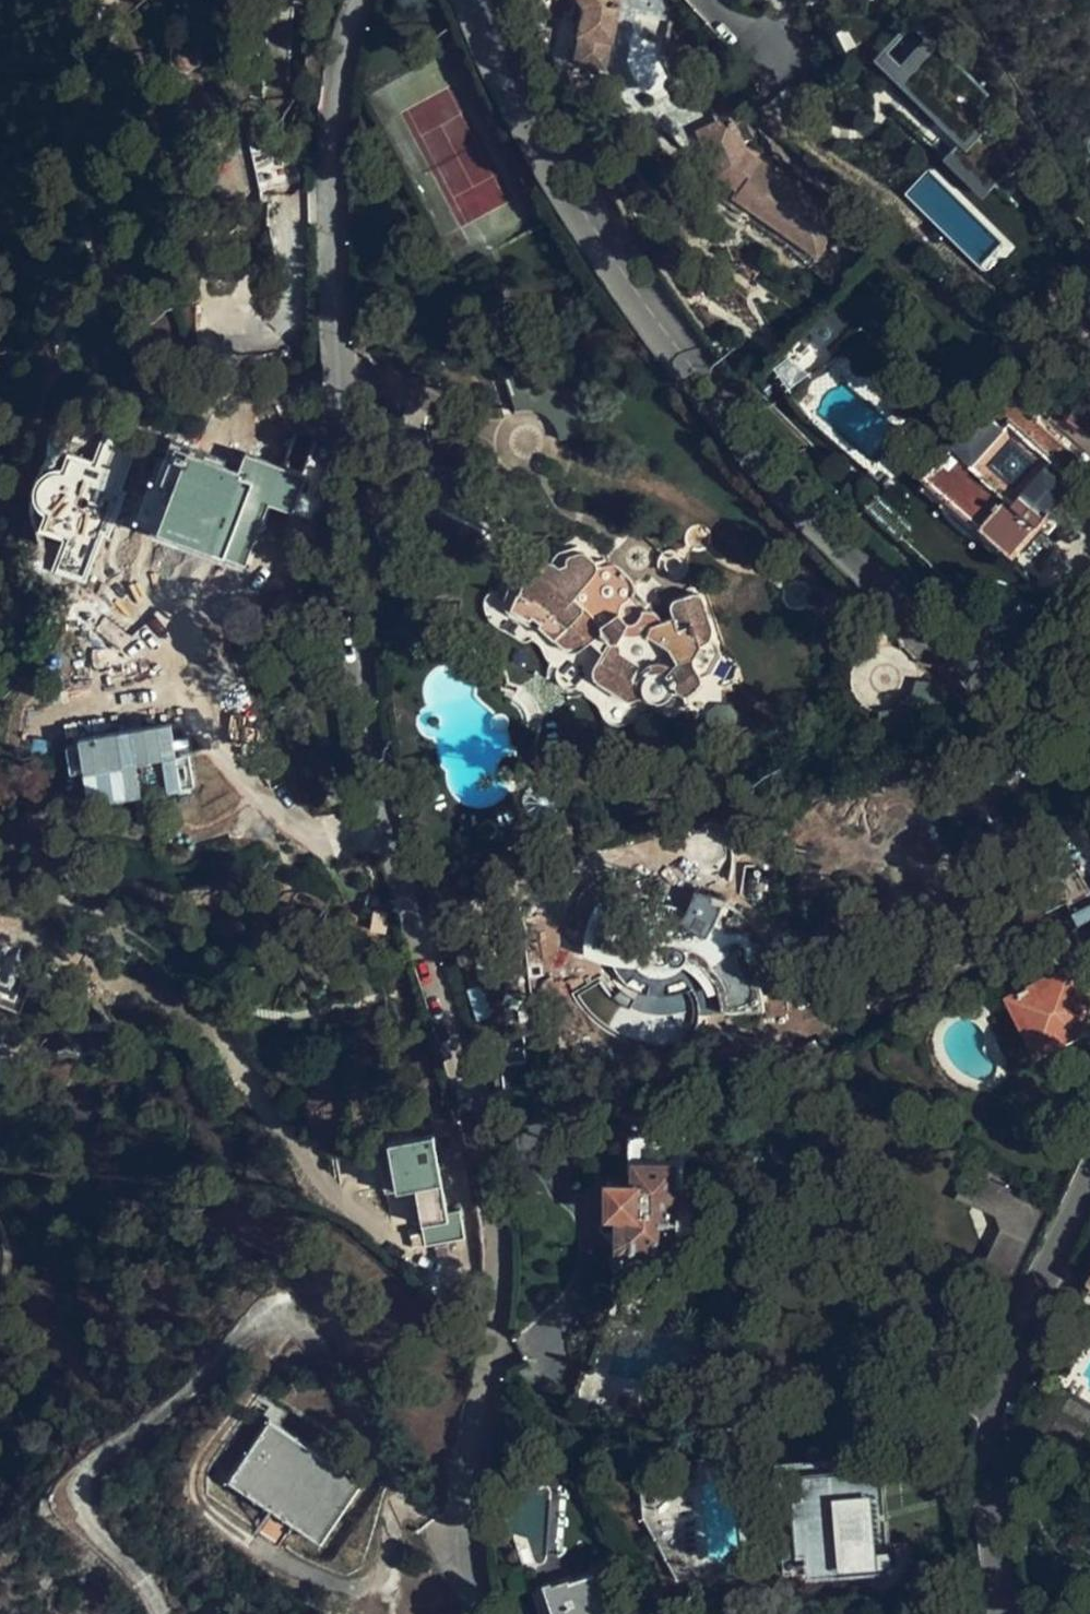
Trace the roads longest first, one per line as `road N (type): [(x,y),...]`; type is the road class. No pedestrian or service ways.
road 1 (residential): [(359,0),(335,118),(342,422),(363,705),(493,1157),(501,1219),(502,1295),(472,1471),(471,1573),(480,1613)]
road 2 (tertiary): [(477,0),(494,49),(572,193),(672,336),(824,514),(1089,779)]
road 3 (residential): [(1089,1174),(1032,1301),(1006,1396),(1014,1613)]

